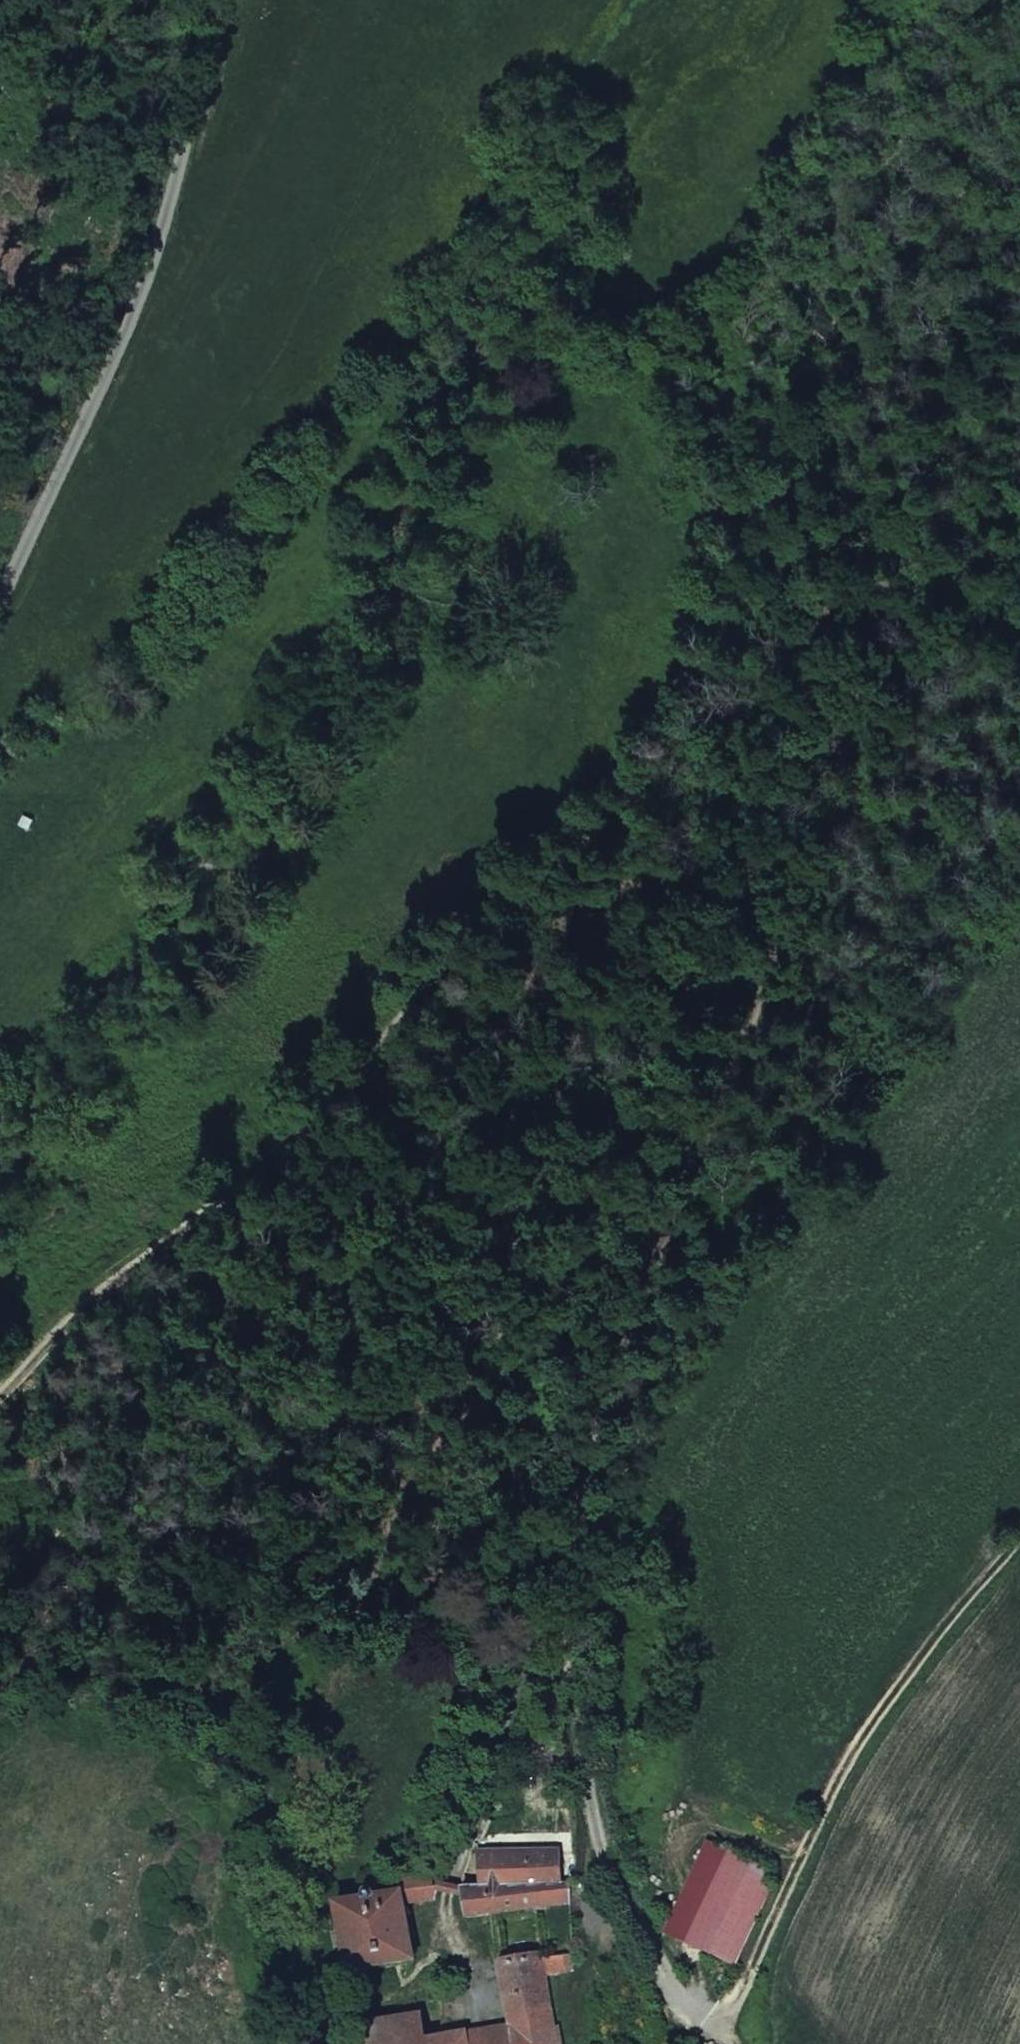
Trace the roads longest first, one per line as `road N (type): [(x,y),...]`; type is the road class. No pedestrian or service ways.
road 1 (residential): [(0,1376),(48,1335),(401,936),(657,723),(724,718),(750,759),(542,1289),(538,1540),(584,1764),(620,1889),(731,2038)]
road 2 (residential): [(225,0),(151,257),(0,591)]

